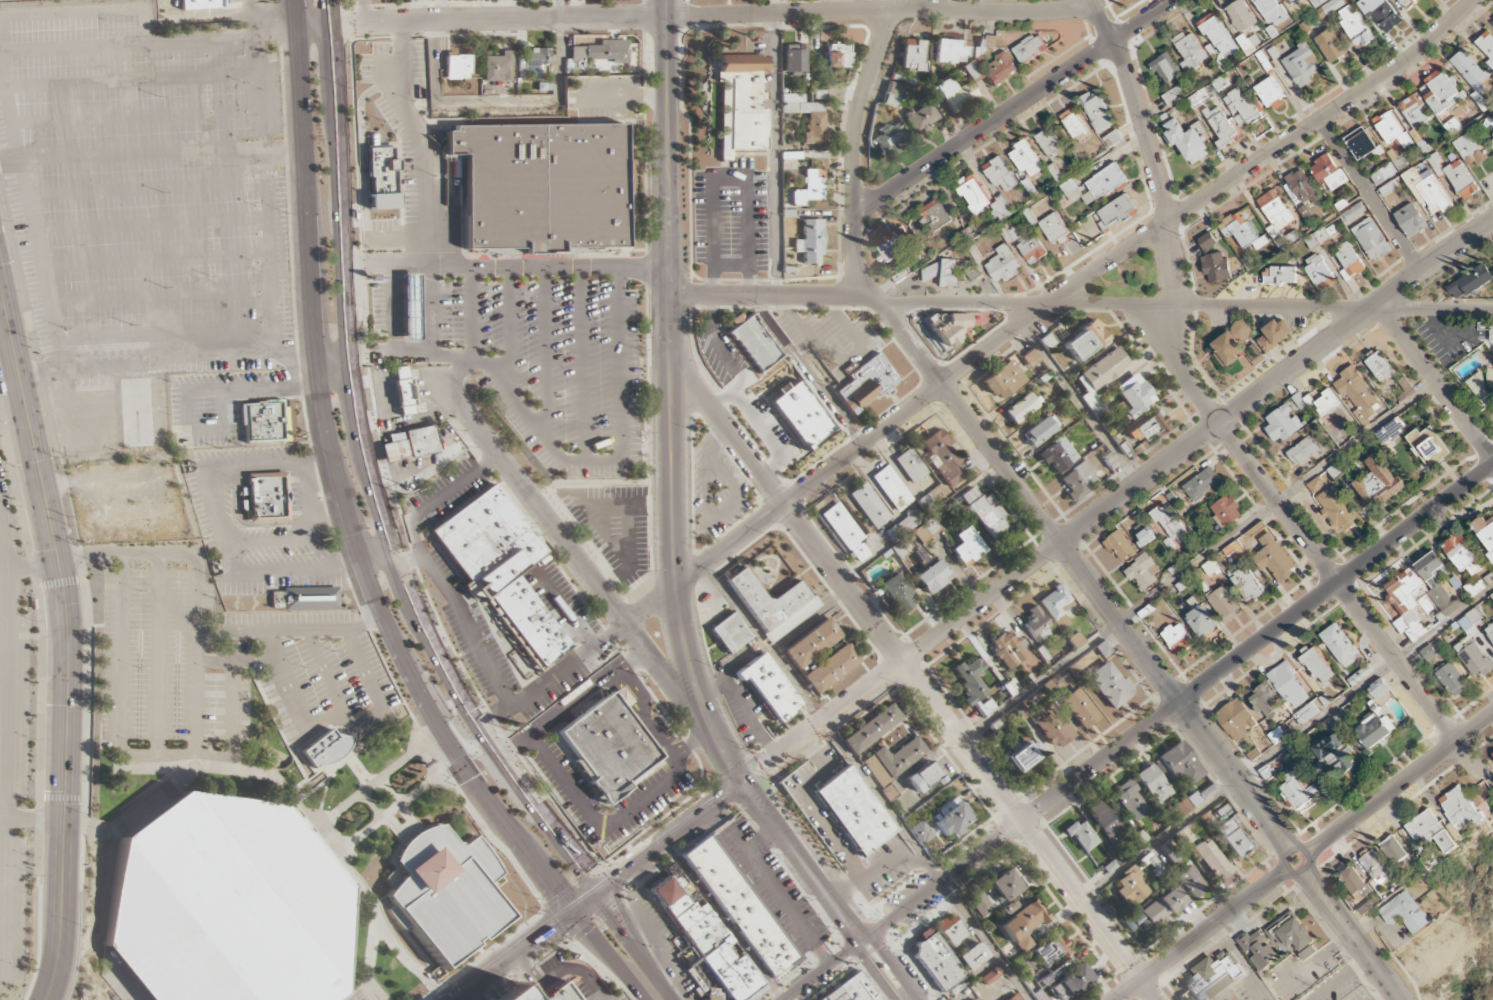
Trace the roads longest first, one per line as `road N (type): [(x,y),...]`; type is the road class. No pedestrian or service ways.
road 1 (residential): [(626,624),(1020,325),(1392,74),(1474,0)]
road 2 (residential): [(671,296),(1492,308)]
road 3 (tertiary): [(45,999),(60,910),(66,622),(0,293)]
road 4 (primary): [(294,0),(312,361),(339,496),(394,641)]
road 5 (residential): [(1264,817),(879,301)]
road 6 (primary): [(598,892),(476,727),(414,610),(365,465),(346,339)]
road 7 (residential): [(1219,424),(743,785)]
road 8 (residential): [(1021,822),(698,394),(671,381)]
road 9 (residential): [(713,736),(438,374)]
road 10 (residential): [(667,18),(920,9),(1008,14),(1093,2)]
road 11 (tertiary): [(671,381),(672,550),(683,640),(713,736),(743,785)]
road 12 (residential): [(1021,822),(1338,583)]
road 13 (residential): [(853,208),(876,201),(1176,0)]
road 14 (residential): [(1219,424),(1492,223)]
road 15 (residential): [(331,26),(667,18)]
road 16 (primary): [(394,641),(449,743),(573,911)]
road 17 (residential): [(1175,306),(1167,221),(1092,0)]
road 18 (primary): [(346,339),(331,26)]
road 19 (residential): [(879,301),(854,261),(854,145),(885,10)]
road 20 (tertiary): [(667,18),(671,296)]
road 21 (residential): [(1482,776),(1338,583)]
road 22 (residential): [(1155,999),(1021,822)]
road 23 (residential): [(1338,583),(1219,424)]
road 24 (residential): [(1337,830),(1492,712)]
road 25 (residential): [(1492,465),(1338,583)]
road 26 (residential): [(1492,459),(1377,305)]
road 27 (residential): [(868,938),(1021,822)]
road 28 (residential): [(1421,273),(1322,120)]
road 29 (tertiary): [(743,785),(598,892)]
road 30 (residential): [(1114,999),(1257,890)]
road 31 (tertiary): [(743,785),(826,899)]
road 32 (tertiary): [(467,989),(573,911)]
road 33 (residential): [(1219,424),(1180,366),(1175,306)]

